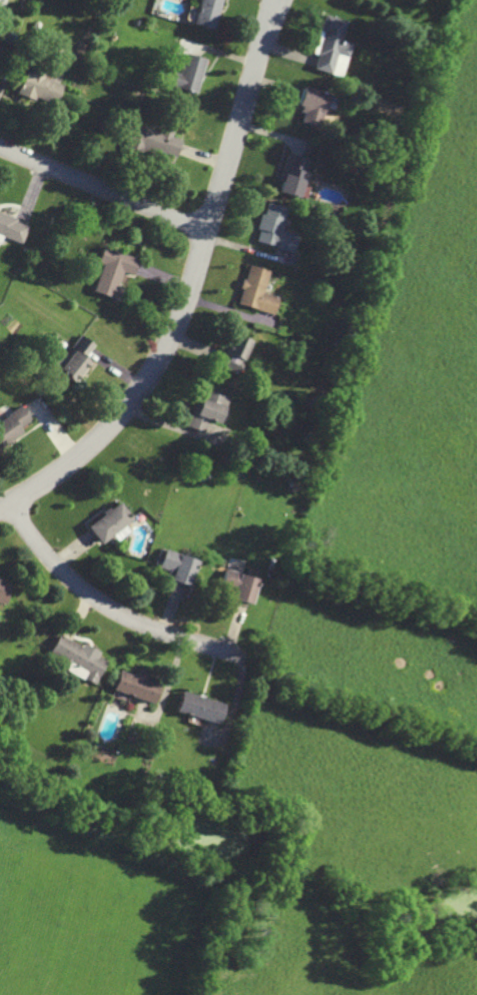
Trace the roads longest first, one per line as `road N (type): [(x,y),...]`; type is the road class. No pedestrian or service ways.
road 1 (residential): [(275,11),(202,266),(154,378),(91,451),(0,513)]
road 2 (residential): [(14,506),(60,567),(115,611),(242,655)]
road 3 (residential): [(0,146),(211,231)]

